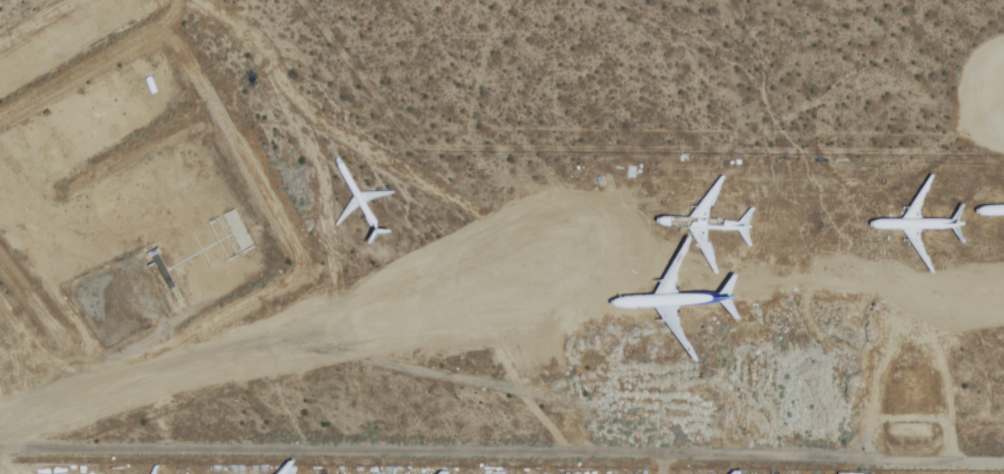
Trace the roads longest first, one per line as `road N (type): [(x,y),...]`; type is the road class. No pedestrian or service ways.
road 1 (track): [(0,449),(877,465)]
road 2 (track): [(870,452),(784,448),(320,350),(177,352),(159,319)]

